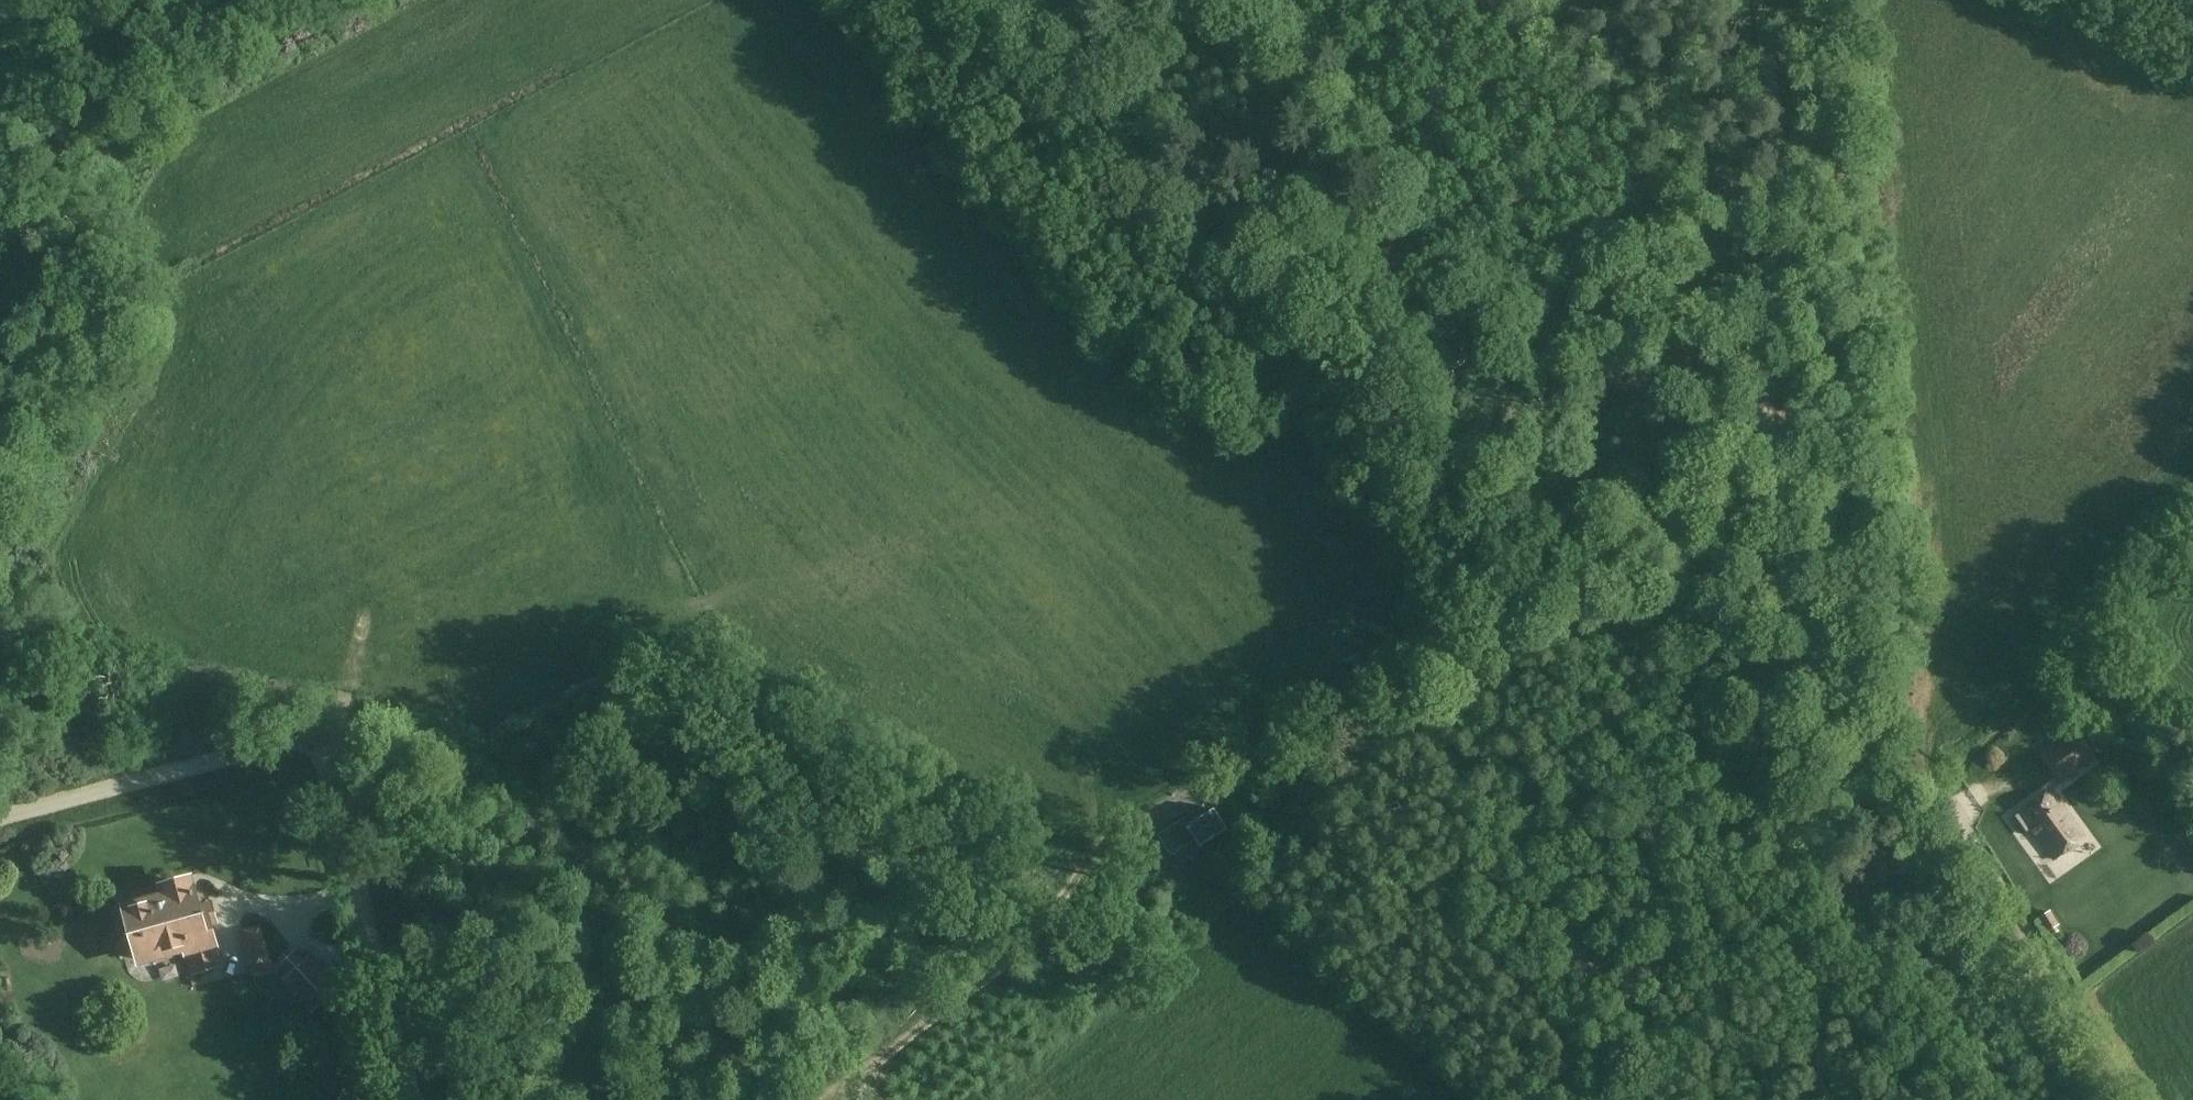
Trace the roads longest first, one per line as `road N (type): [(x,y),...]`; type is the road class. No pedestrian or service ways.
road 1 (track): [(1755,0),(1767,53),(1771,210),(1761,369),(1779,562),(1808,647),(1867,746),(1942,801),(2138,1099)]
road 2 (track): [(1779,562),(1736,528),(1648,515),(1464,609),(1220,762),(1079,868),(1011,962),(843,1081),(860,1099)]
road 3 (track): [(0,817),(289,742),(315,747),(328,766),(420,1099)]

